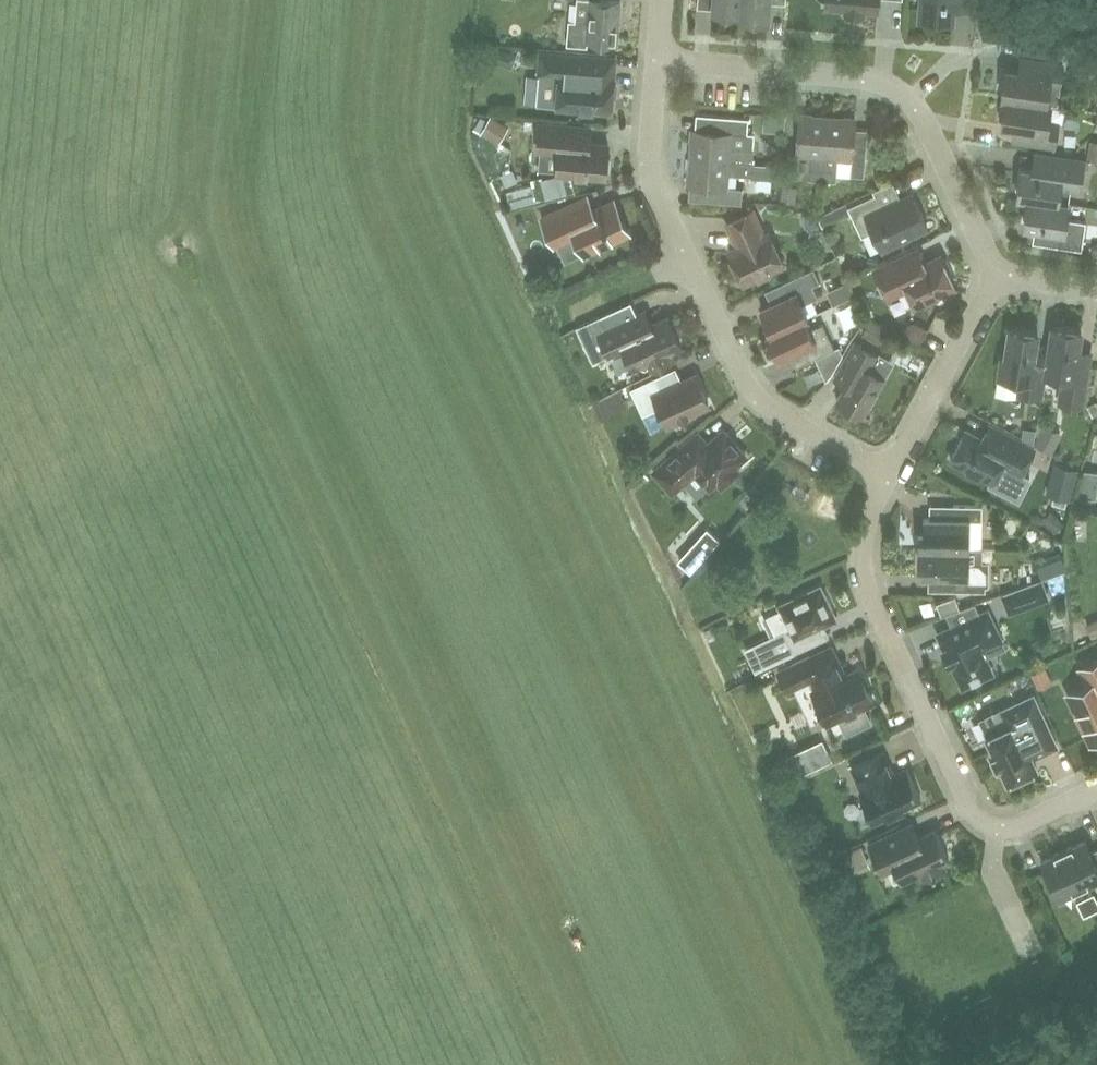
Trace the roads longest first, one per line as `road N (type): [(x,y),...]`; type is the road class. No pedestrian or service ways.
road 1 (residential): [(884,479),(761,405),(740,375),(652,178),(654,64)]
road 2 (residential): [(994,282),(918,120),(898,99),(866,81),(654,64)]
road 3 (residential): [(997,831),(968,815),(952,795),(870,598),(862,567),(884,479)]
road 4 (residential): [(884,479),(994,282)]
road 5 (residential): [(997,831),(991,879),(1028,955)]

